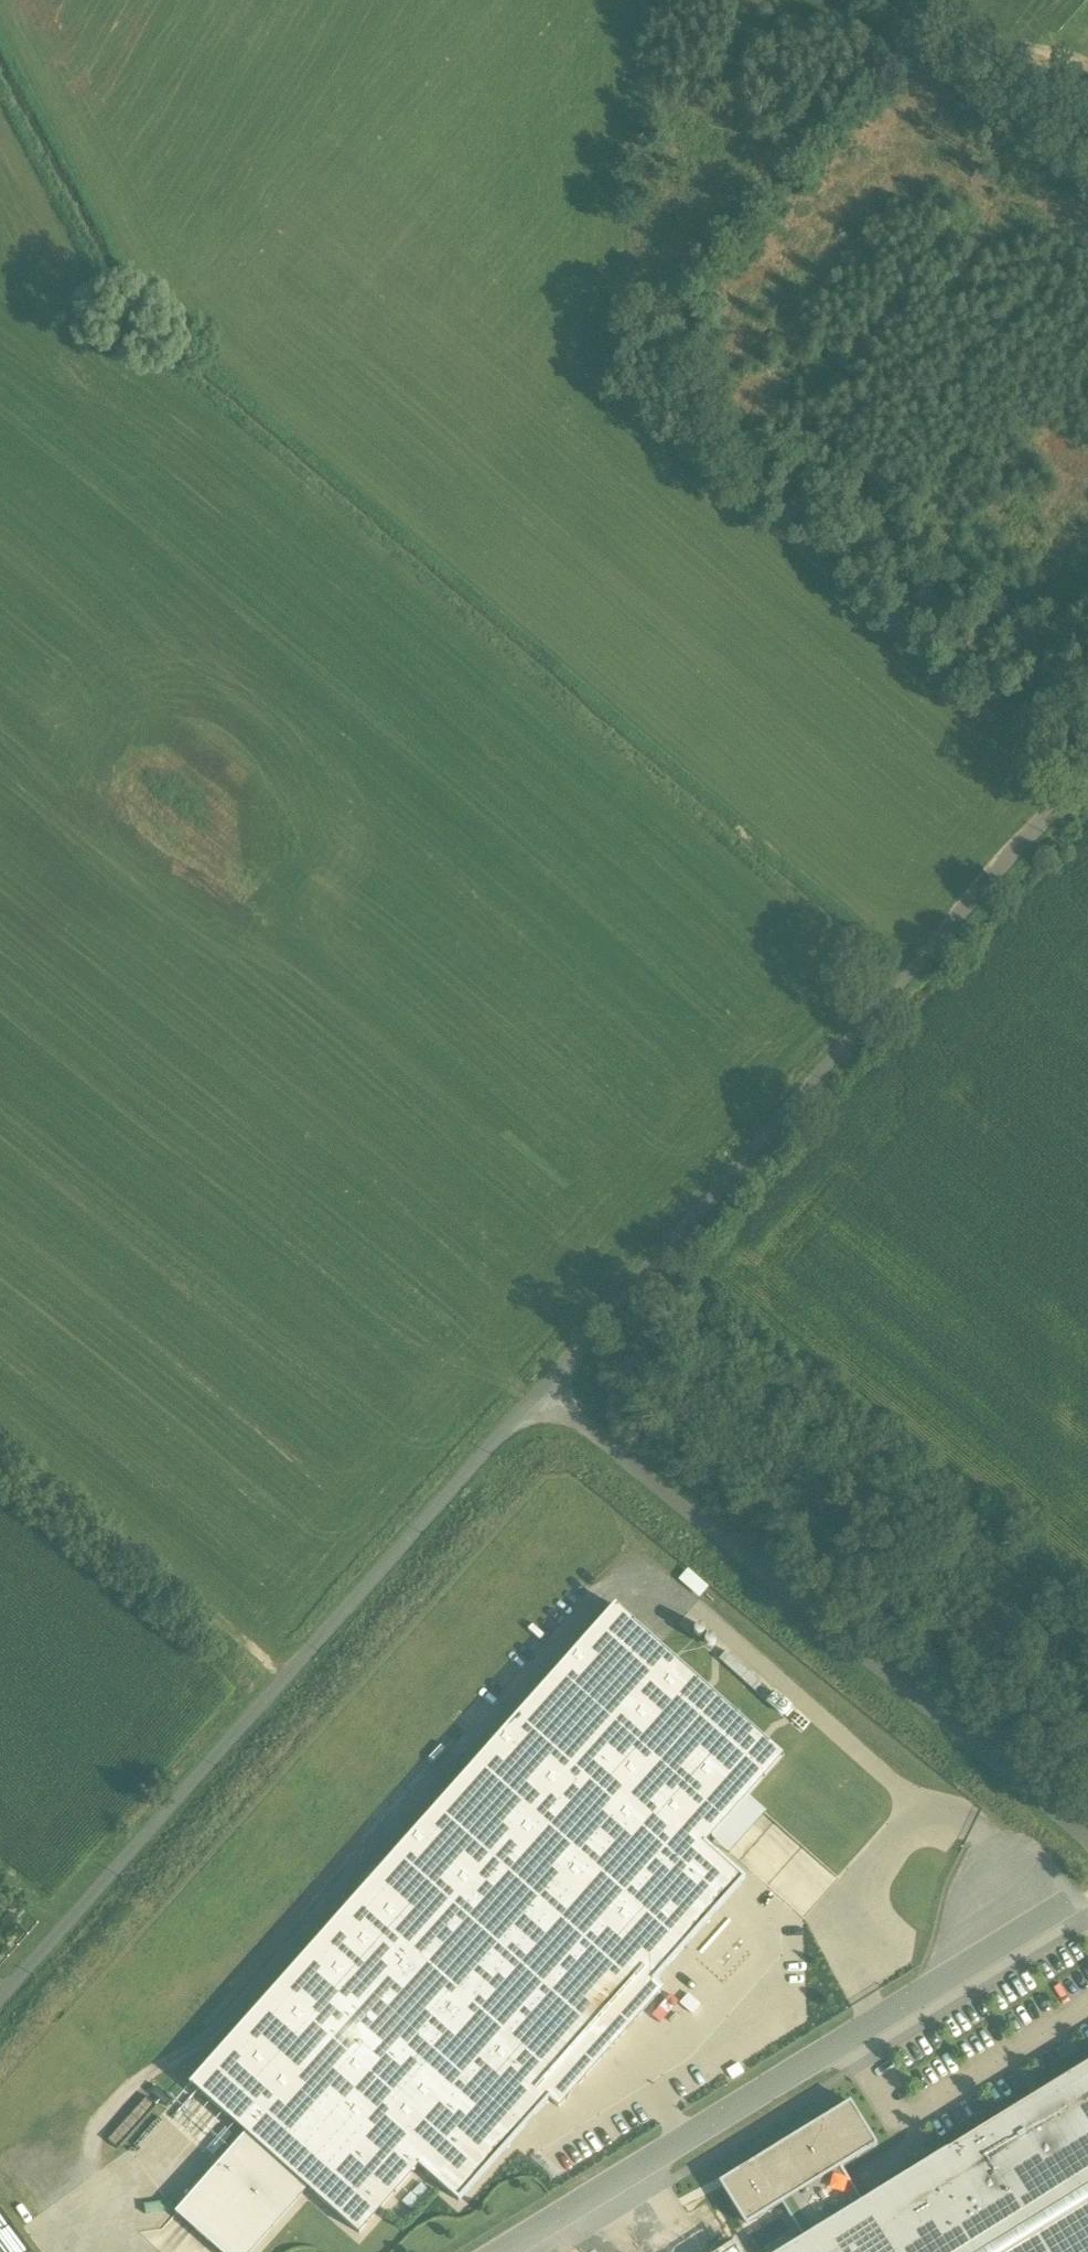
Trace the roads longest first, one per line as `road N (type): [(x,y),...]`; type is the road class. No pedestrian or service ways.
road 1 (unclassified): [(543,1399),(1087,786)]
road 2 (unclassified): [(0,1999),(505,1430),(543,1399)]
road 3 (unclassified): [(543,1399),(1087,1842)]
road 4 (residential): [(504,2251),(957,1973)]
road 5 (residential): [(957,1973),(1071,1903)]

